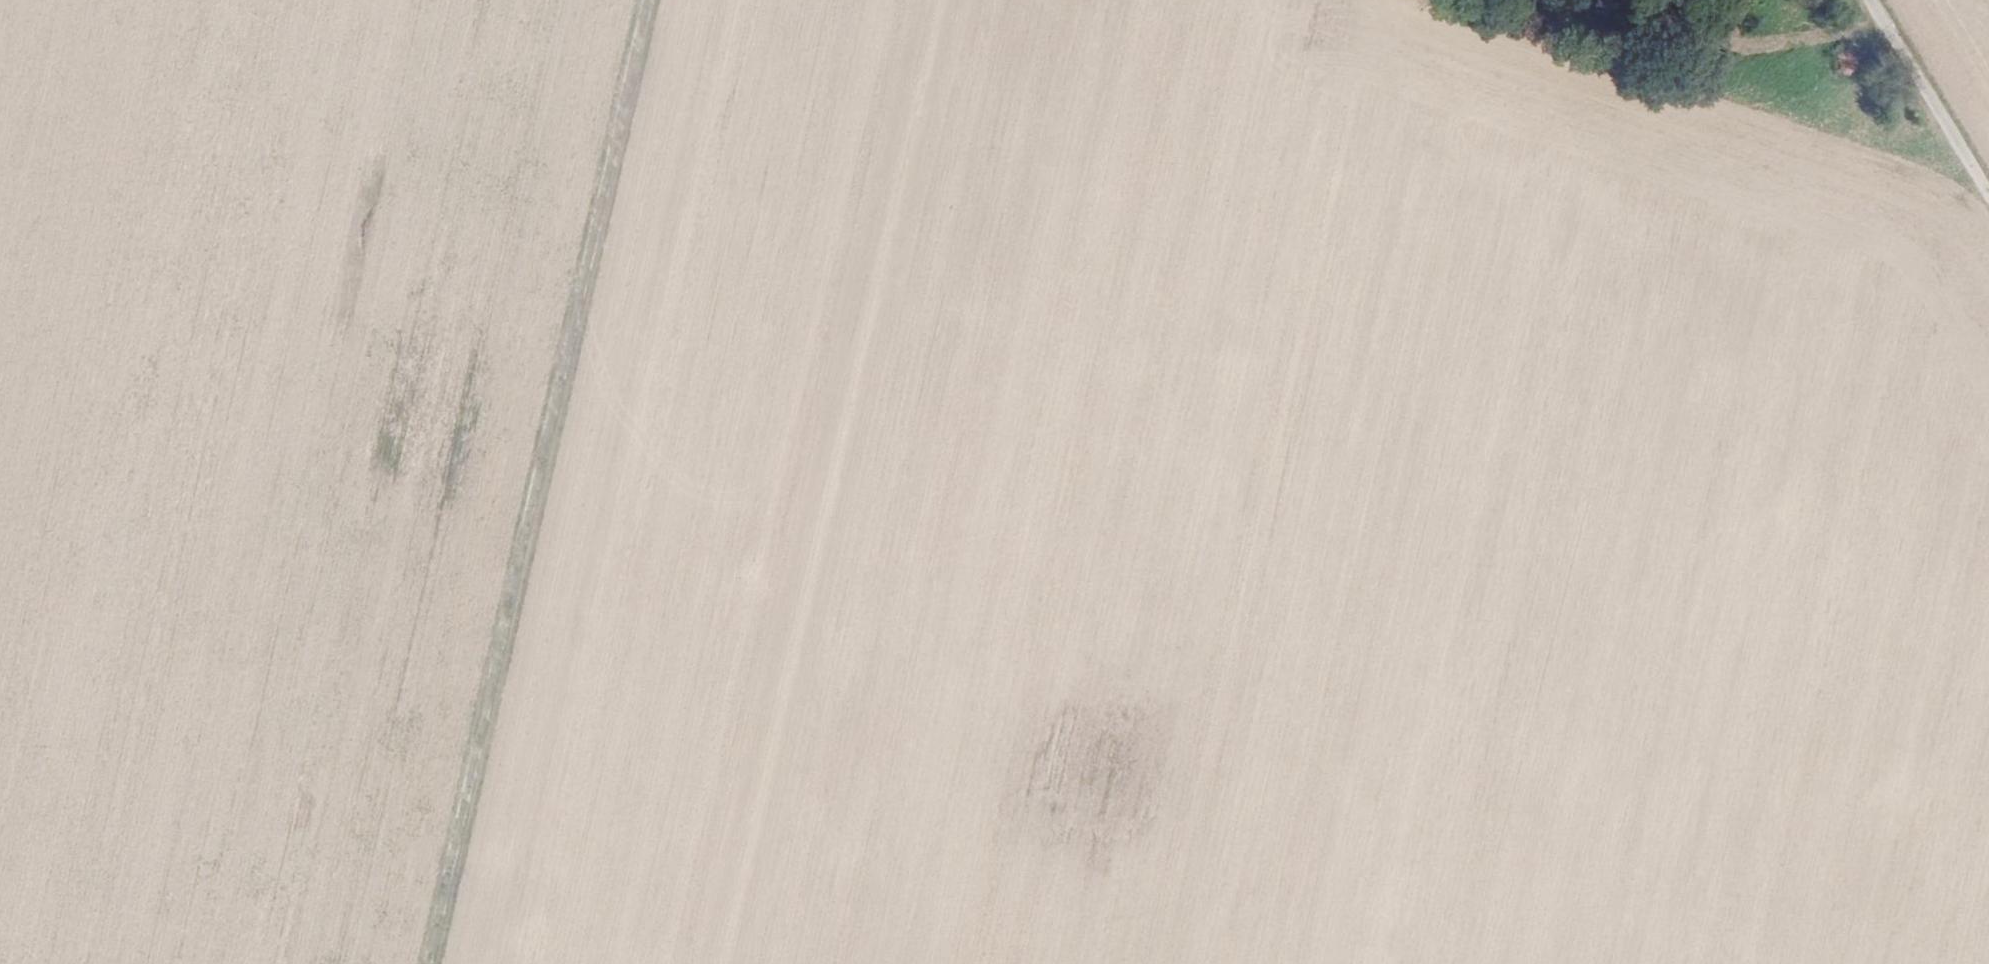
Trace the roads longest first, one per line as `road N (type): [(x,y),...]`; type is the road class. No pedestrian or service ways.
road 1 (track): [(430,963),(647,0)]
road 2 (unclassified): [(1988,198),(1867,0)]

